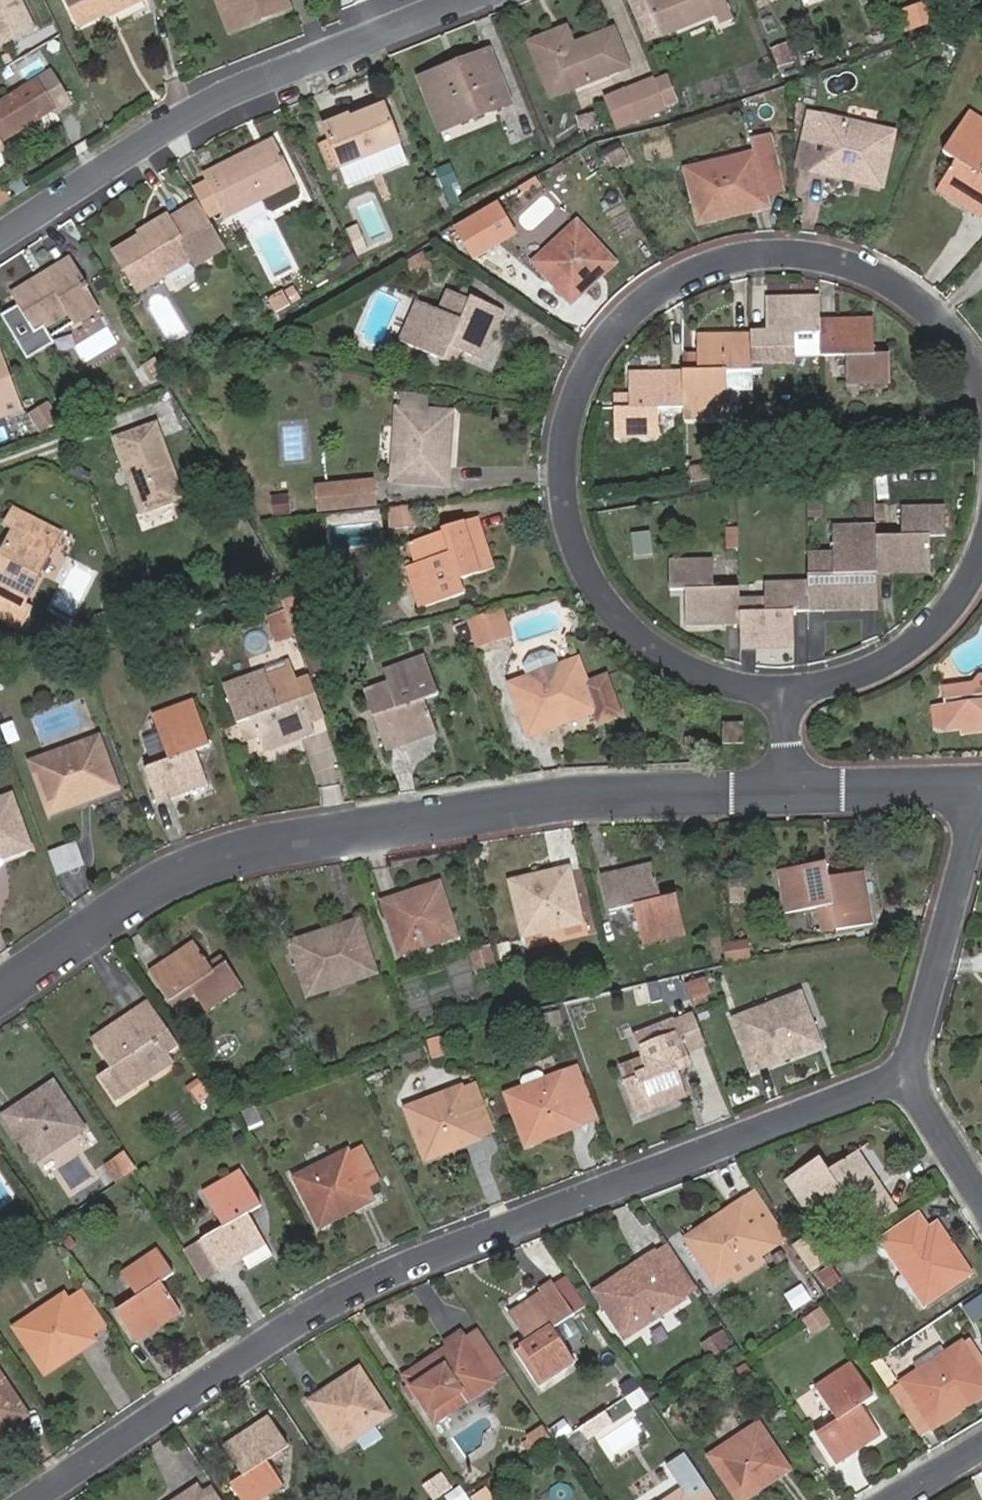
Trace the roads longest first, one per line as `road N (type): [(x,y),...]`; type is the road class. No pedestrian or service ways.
road 1 (residential): [(28,1499),(343,1301),(902,1069)]
road 2 (residential): [(784,788),(400,821),(246,850),(181,876),(0,995)]
road 3 (residential): [(981,393),(933,315),(874,274),(804,254),(733,258),(666,285),(611,332),(575,395),(562,465),(571,536),(604,600)]
road 4 (residential): [(457,0),(191,117),(0,238)]
road 5 (residential): [(902,1069),(981,805)]
road 6 (residential): [(792,689),(862,674),(924,636),(970,581),(981,548)]
road 7 (residential): [(604,600),(655,650),(720,681),(792,689)]
road 8 (residential): [(981,787),(784,788)]
road 9 (residential): [(981,1199),(902,1069)]

